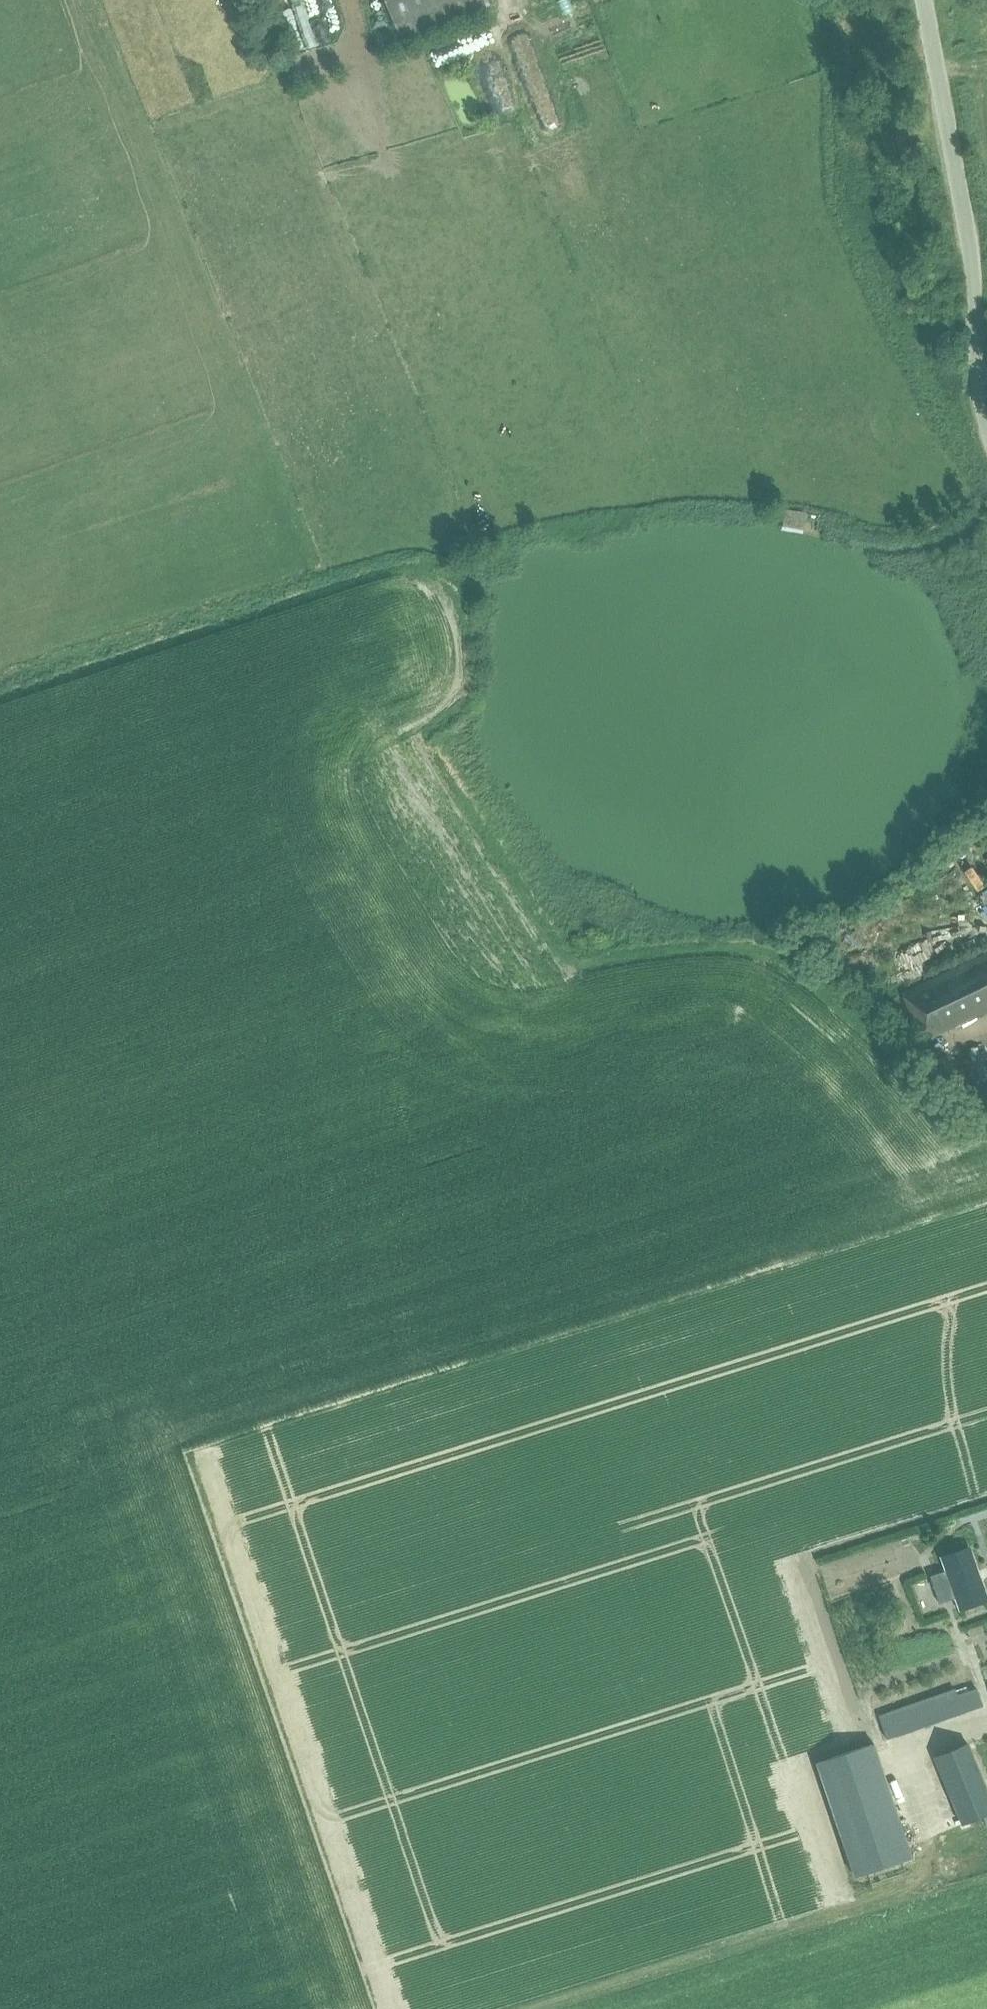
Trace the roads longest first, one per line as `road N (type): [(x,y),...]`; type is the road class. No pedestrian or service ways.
road 1 (unclassified): [(986,415),(960,185),(924,0)]

